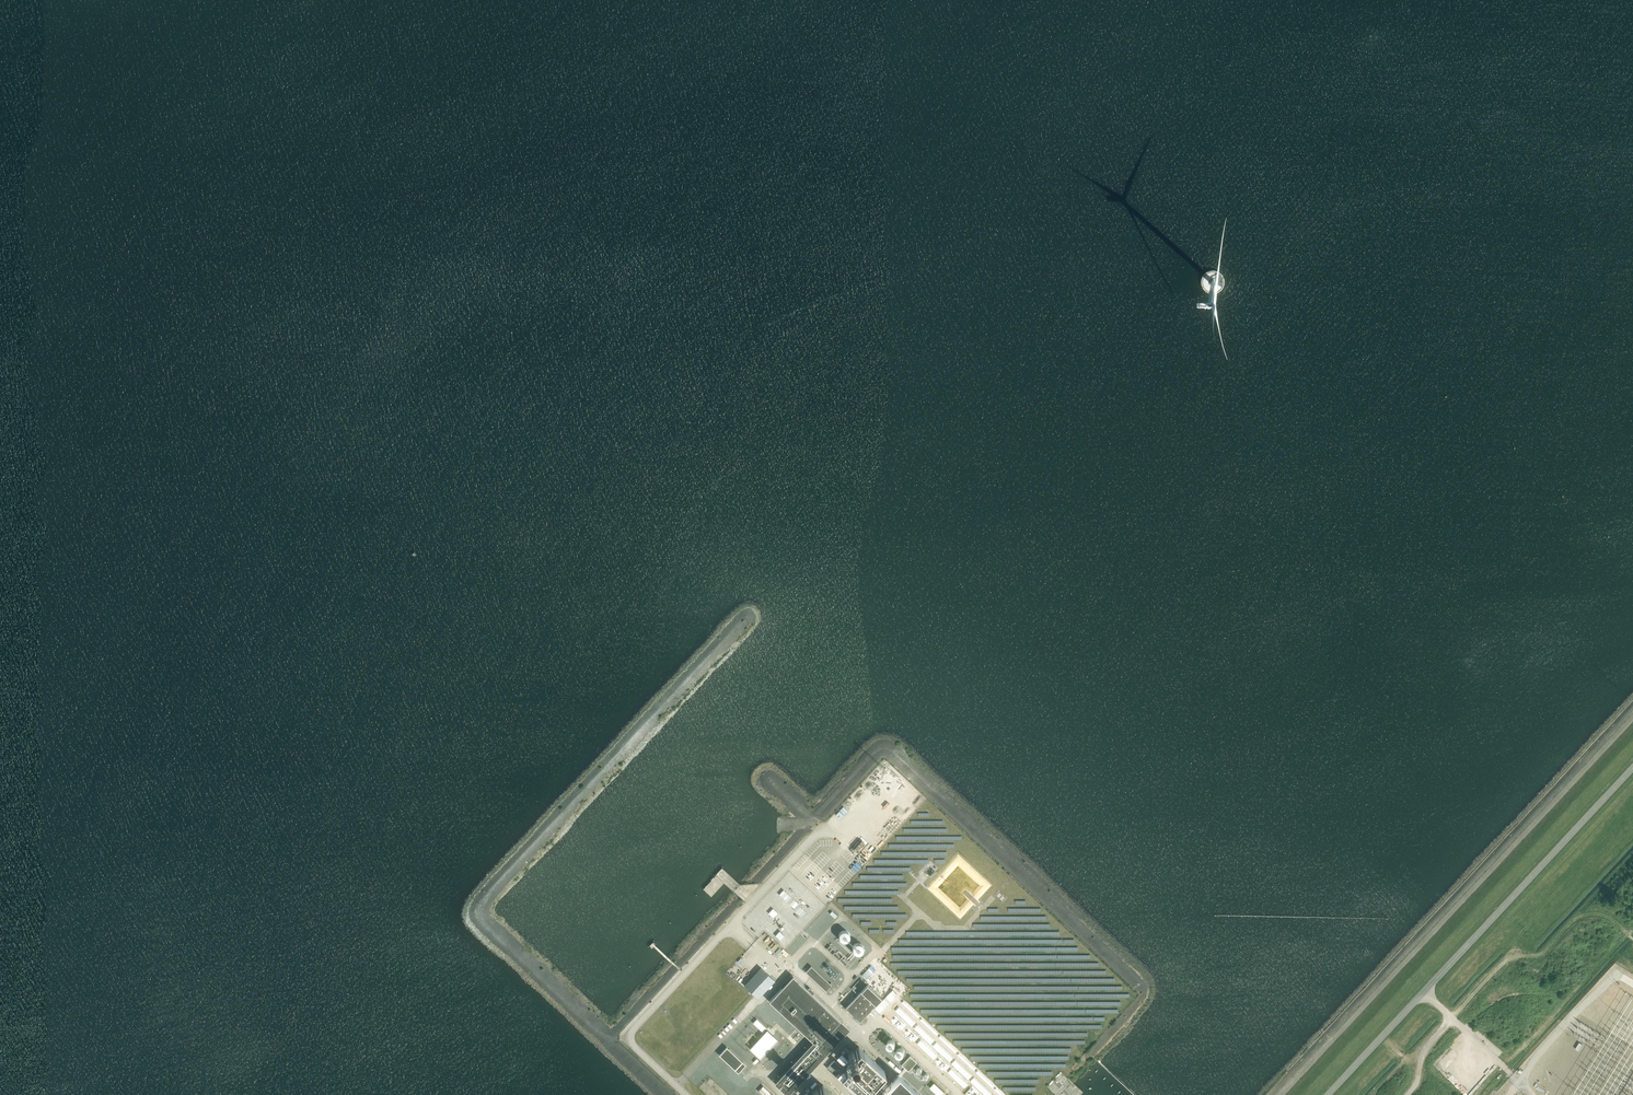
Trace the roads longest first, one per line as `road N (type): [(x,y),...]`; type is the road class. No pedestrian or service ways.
road 1 (tertiary): [(1632,764),(1329,1094)]

